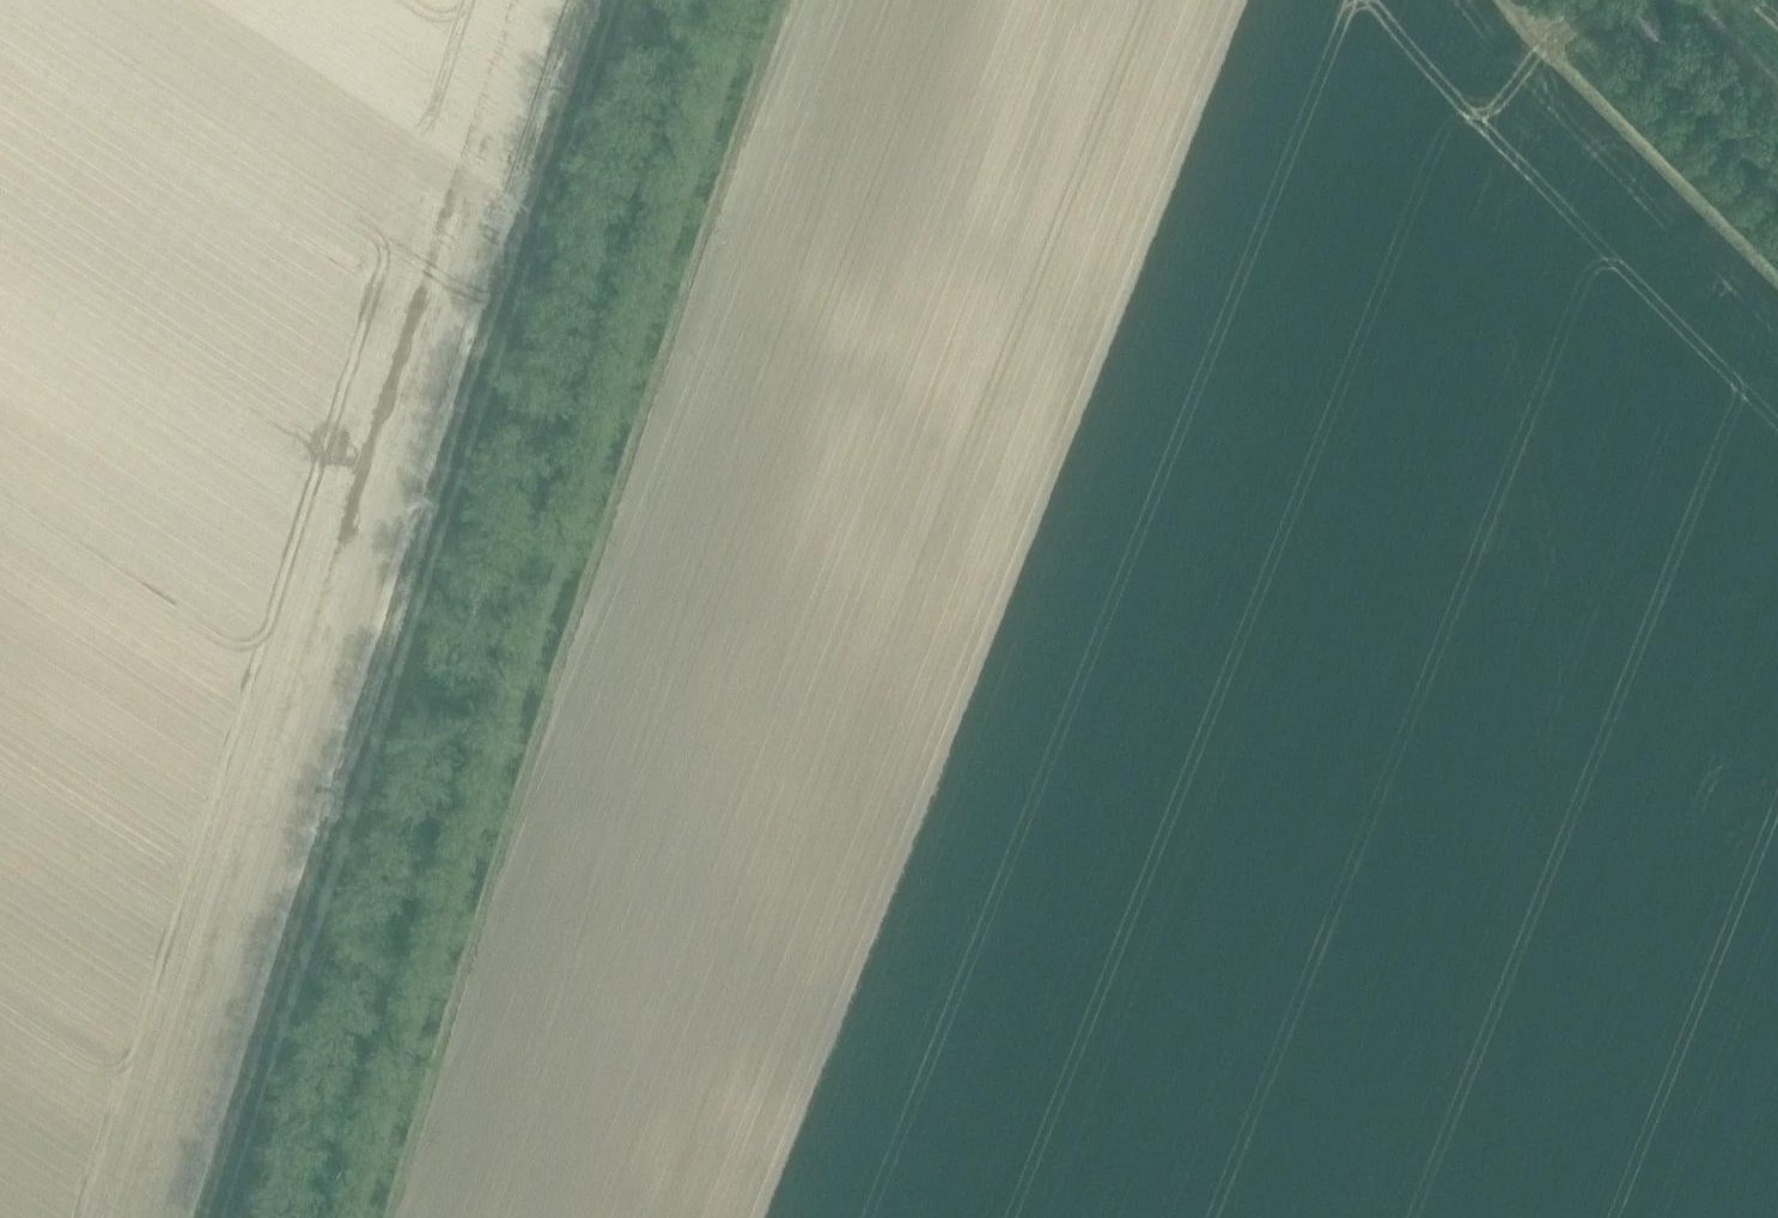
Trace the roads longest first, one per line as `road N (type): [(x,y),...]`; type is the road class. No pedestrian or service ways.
road 1 (unclassified): [(1777,162),(1620,0)]

